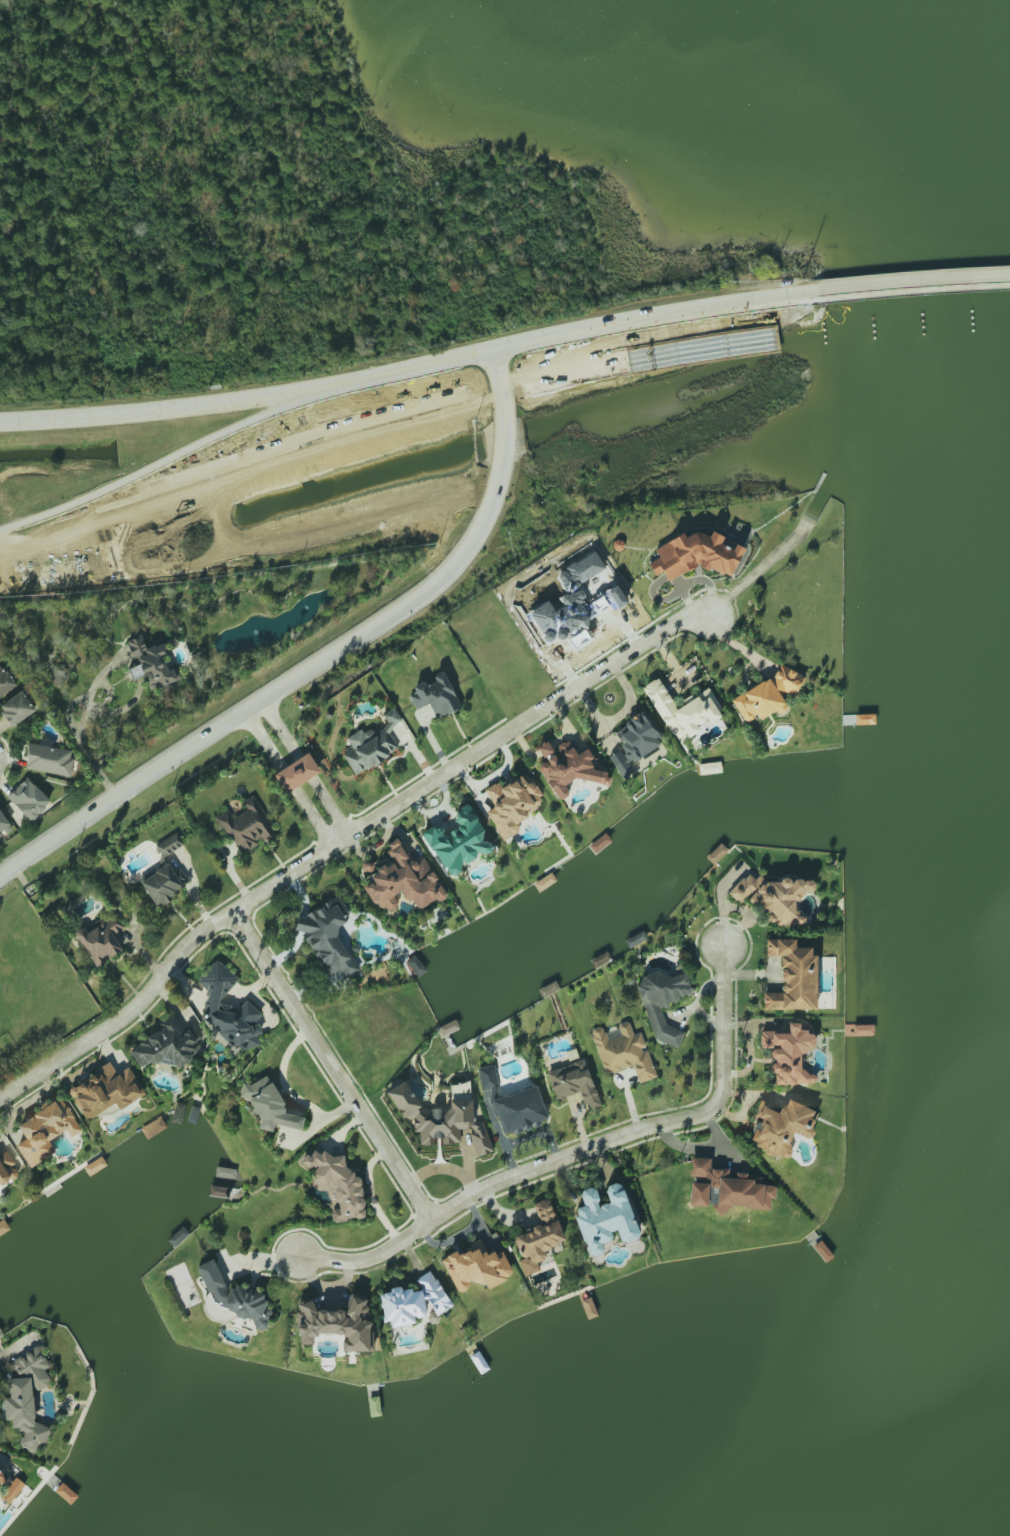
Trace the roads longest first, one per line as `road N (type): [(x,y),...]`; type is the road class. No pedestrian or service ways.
road 1 (residential): [(711,618),(662,625),(324,846),(165,961),(140,998),(0,1101)]
road 2 (tertiary): [(0,881),(432,596),(462,565),(482,535),(496,487),(496,350)]
road 3 (residential): [(720,949),(721,1090),(714,1104),(498,1180),(356,1266),(299,1256)]
road 4 (primary): [(0,552),(395,416)]
road 5 (primary): [(395,416),(692,347),(782,337)]
road 6 (residential): [(229,911),(434,1219)]
road 7 (primary): [(327,388),(144,423),(0,439)]
road 8 (primary): [(1009,278),(772,298)]
road 9 (primary): [(782,337),(1009,317)]
road 10 (primary): [(772,298),(570,334)]
road 11 (primary): [(496,350),(327,388)]
road 12 (residential): [(346,832),(264,705)]
road 13 (residential): [(245,718),(324,846)]

